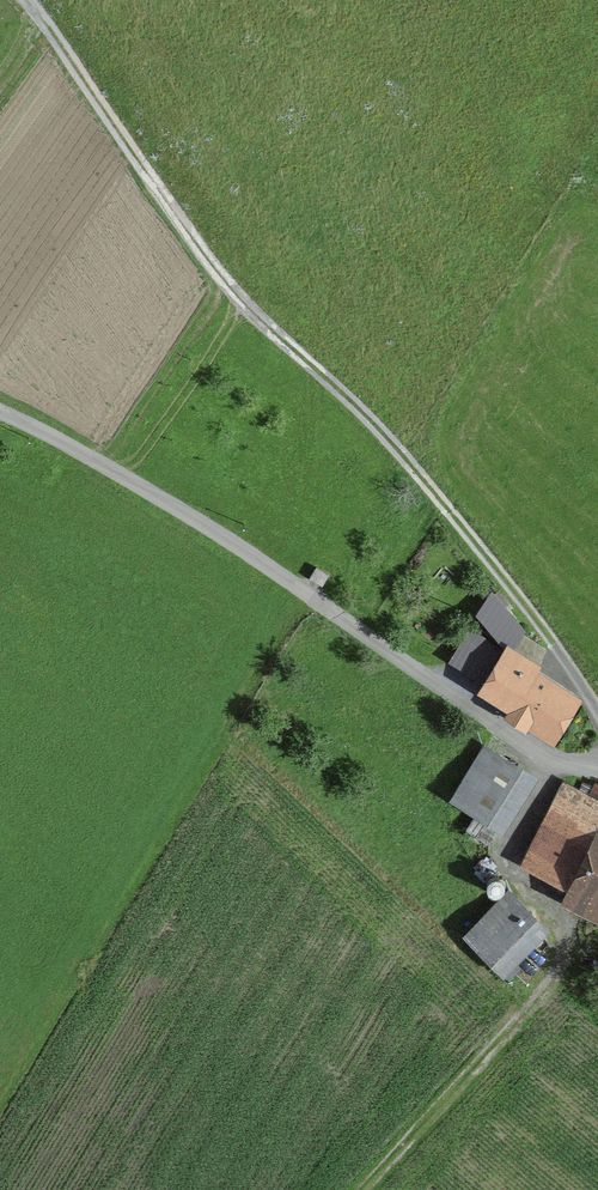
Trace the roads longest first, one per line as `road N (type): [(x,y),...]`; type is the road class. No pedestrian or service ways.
road 1 (track): [(597,713),(426,483),(214,270),(26,0)]
road 2 (unclassified): [(597,772),(520,743),(314,604),(0,416)]
road 3 (track): [(539,754),(498,869),(560,948),(534,1005)]

